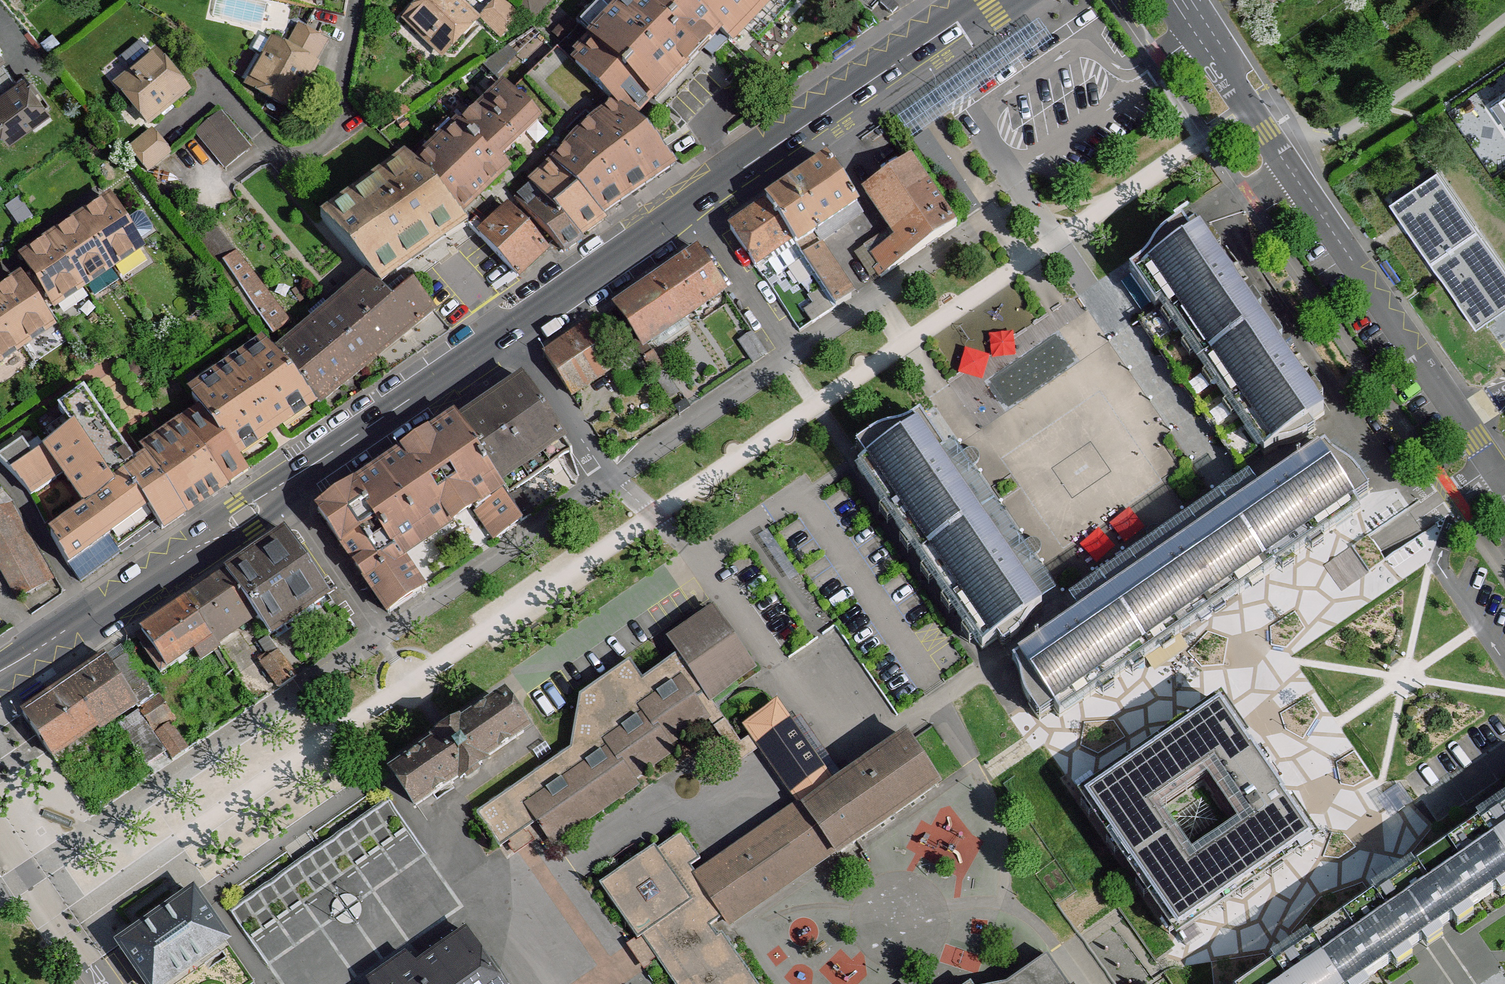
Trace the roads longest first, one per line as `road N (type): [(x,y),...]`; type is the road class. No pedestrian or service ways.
road 1 (residential): [(934,688),(802,492),(700,560),(610,478),(510,330)]
road 2 (secondary): [(994,0),(510,330)]
road 3 (residential): [(1182,0),(1461,419)]
road 4 (secondary): [(510,330),(277,487)]
road 5 (secondary): [(277,487),(85,619)]
road 6 (residential): [(277,487),(378,635)]
road 7 (residential): [(0,844),(99,983)]
road 8 (residential): [(0,480),(19,497),(85,619)]

